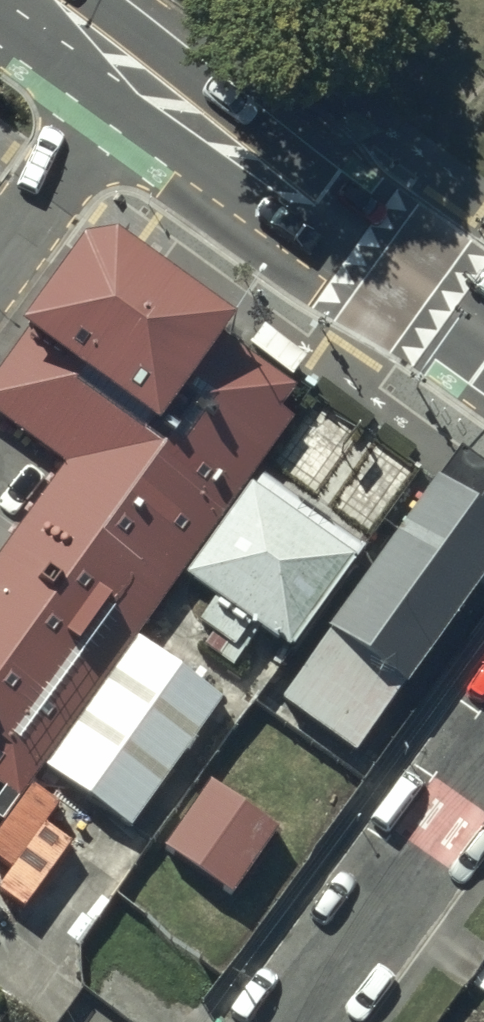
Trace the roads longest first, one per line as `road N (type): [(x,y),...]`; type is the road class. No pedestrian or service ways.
road 1 (secondary): [(483,343),(124,83)]
road 2 (residential): [(483,760),(294,1021)]
road 3 (residential): [(0,253),(124,83)]
road 4 (secondary): [(124,83),(11,0)]

